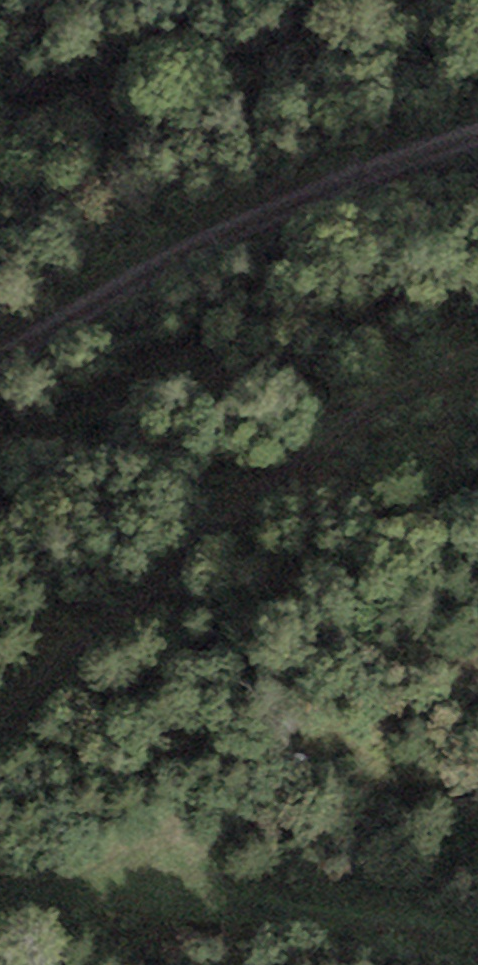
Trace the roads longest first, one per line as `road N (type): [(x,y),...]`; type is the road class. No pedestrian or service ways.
road 1 (track): [(0,732),(340,444),(477,376)]
road 2 (track): [(477,143),(285,213),(0,338)]
road 3 (track): [(0,877),(477,923)]

